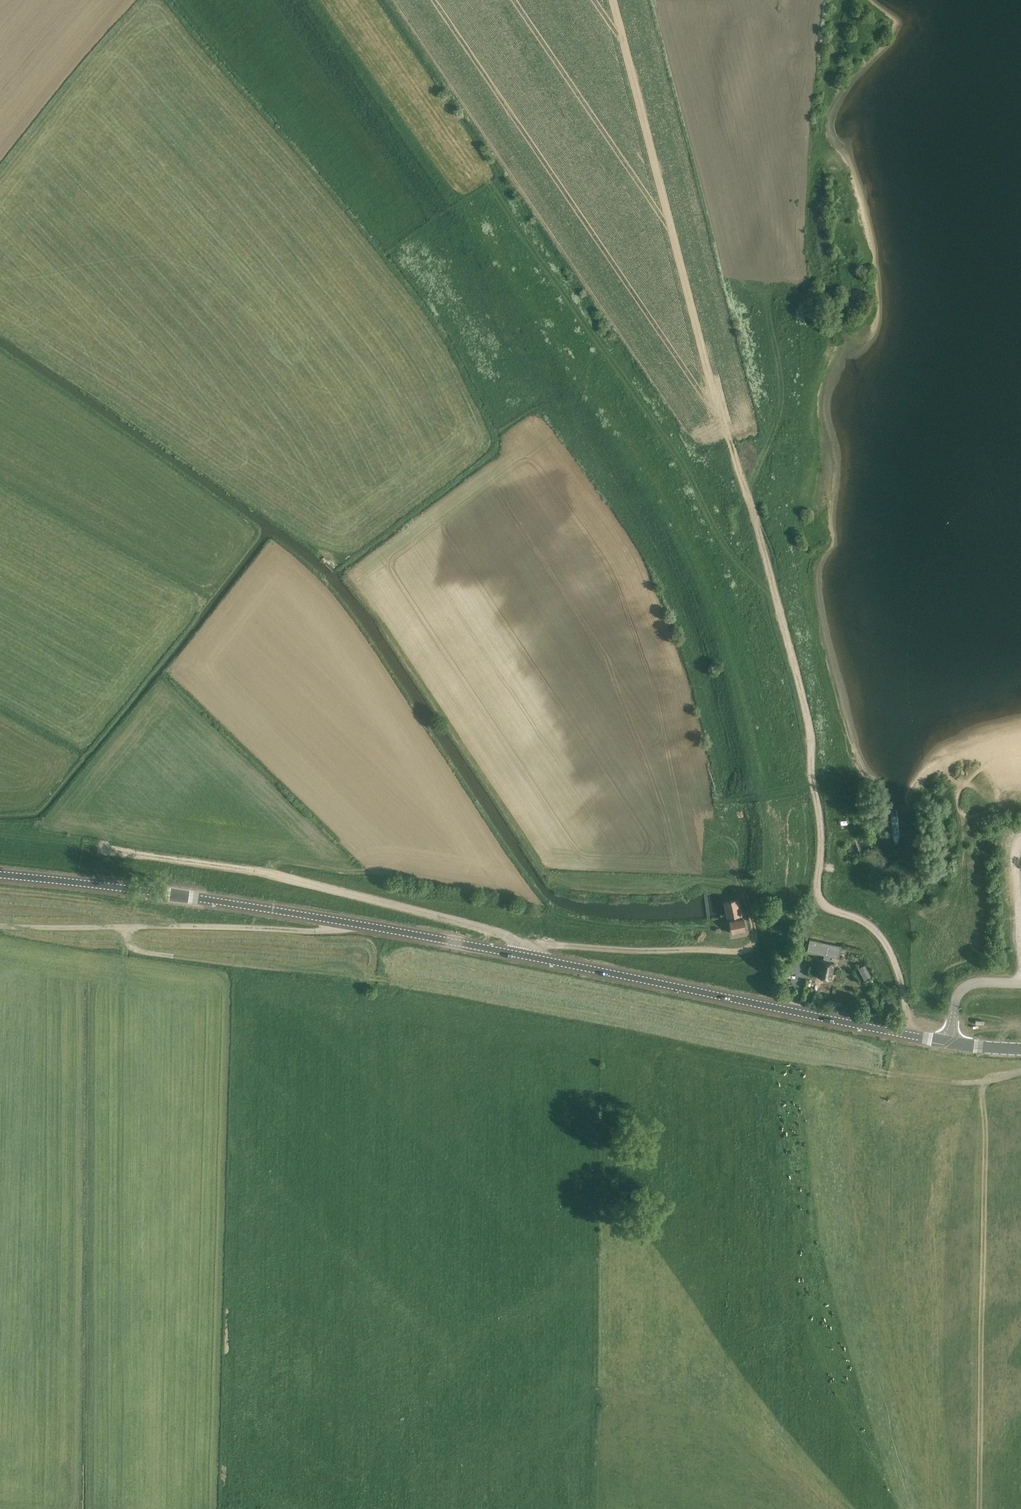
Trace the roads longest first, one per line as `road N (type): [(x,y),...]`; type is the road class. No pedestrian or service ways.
road 1 (secondary): [(948,1042),(352,923),(0,876)]
road 2 (track): [(819,807),(789,654),(620,0)]
road 3 (track): [(527,955),(544,946),(742,951),(755,934),(729,859)]

